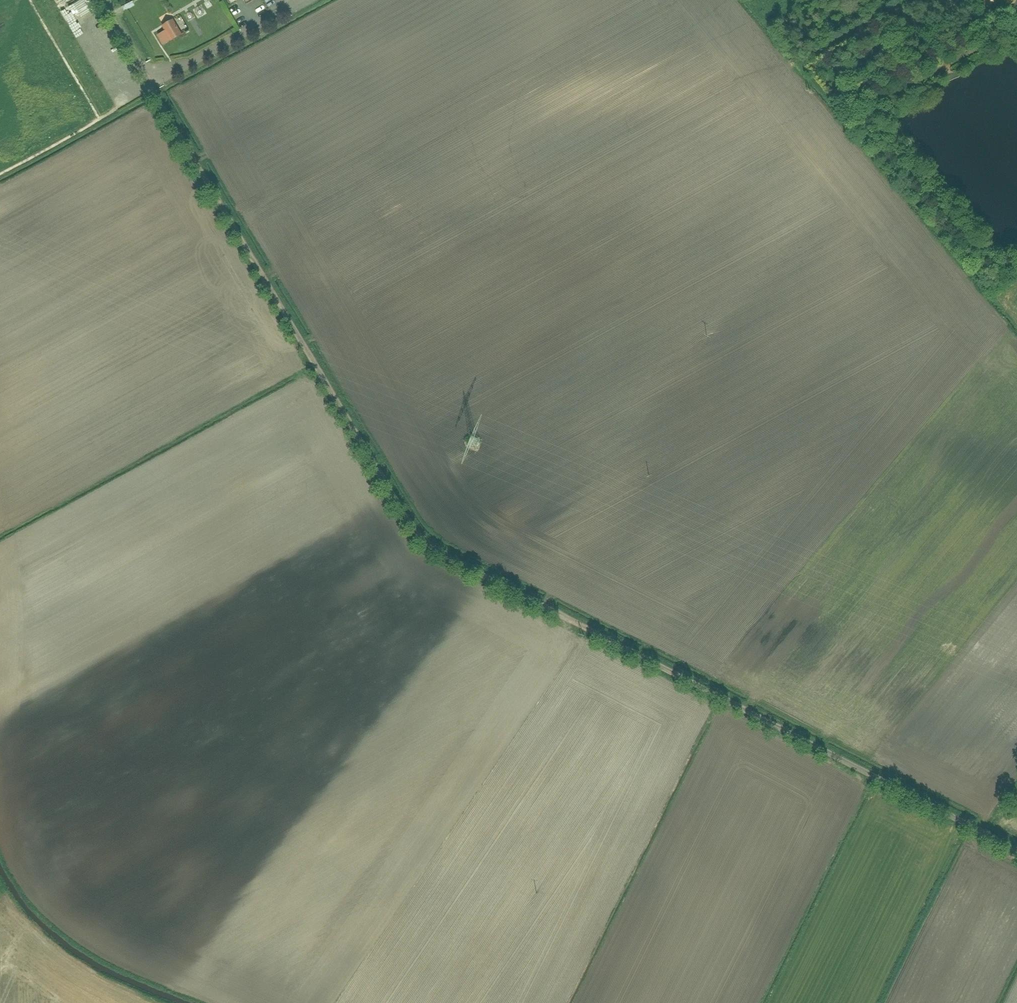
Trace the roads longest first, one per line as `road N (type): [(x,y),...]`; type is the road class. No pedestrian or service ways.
road 1 (track): [(147,89),(416,531),(442,553),(1016,852)]

